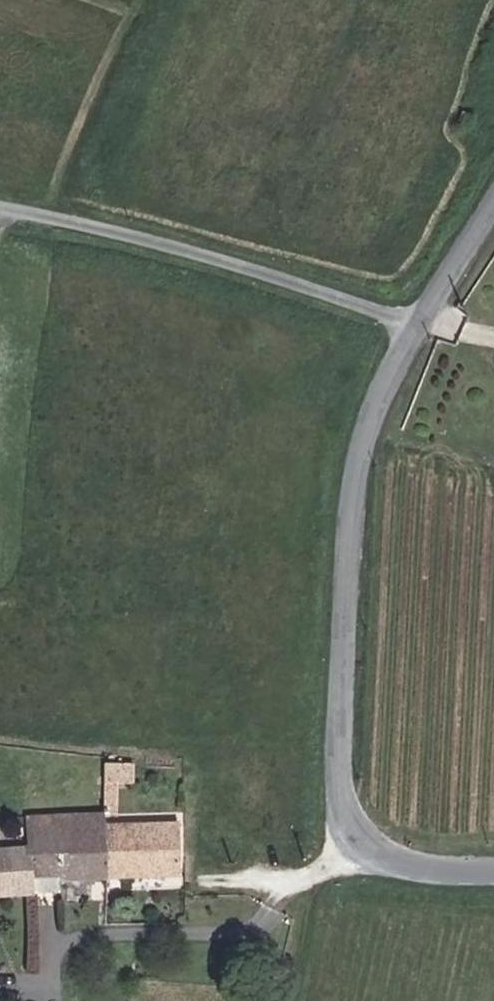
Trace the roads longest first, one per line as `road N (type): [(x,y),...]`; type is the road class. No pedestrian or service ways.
road 1 (residential): [(493,213),(415,325),(369,434),(350,509),(330,870),(493,869)]

